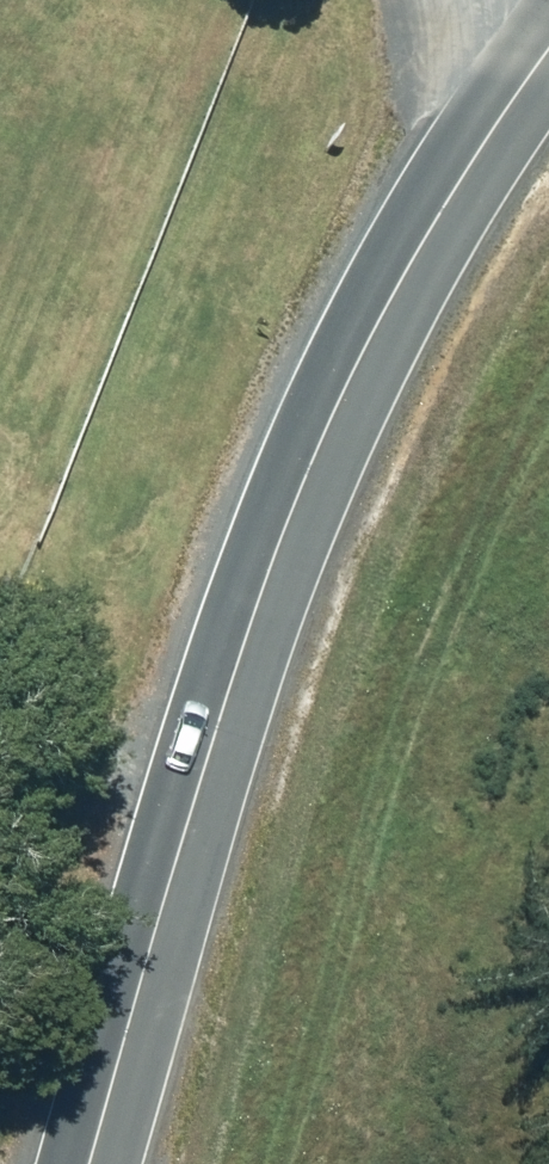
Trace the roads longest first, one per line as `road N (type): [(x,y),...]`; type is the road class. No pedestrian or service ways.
road 1 (tertiary): [(548,43),(359,333),(73,1163)]
road 2 (track): [(272,1163),(449,674),(548,491)]

